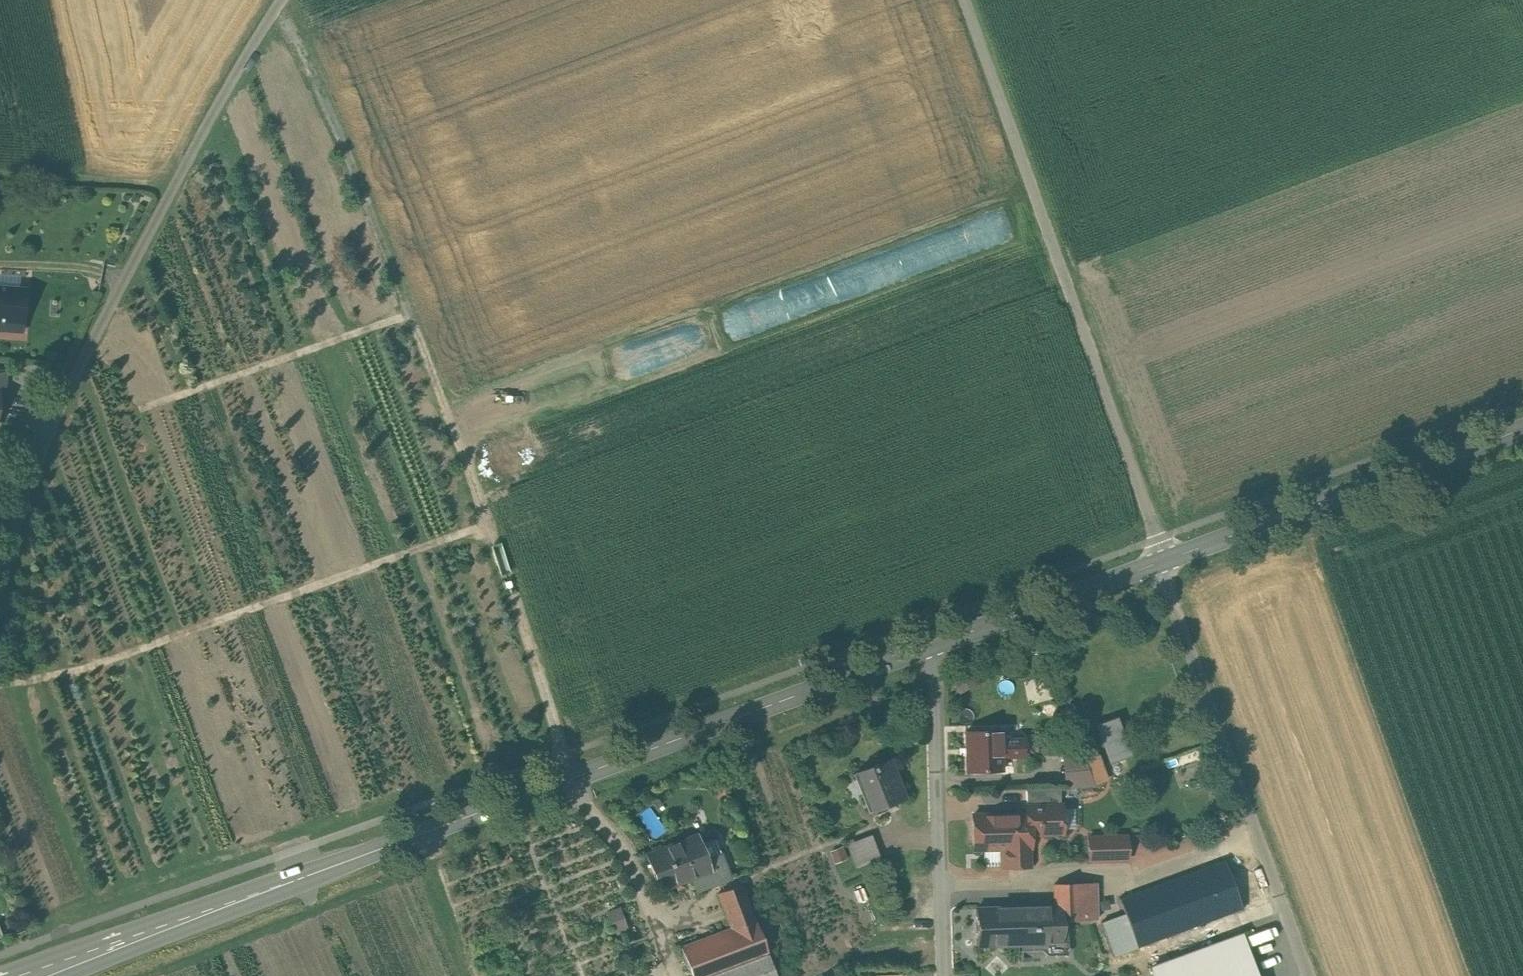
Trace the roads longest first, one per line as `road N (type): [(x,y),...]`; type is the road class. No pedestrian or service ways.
road 1 (tertiary): [(931,645),(29,975)]
road 2 (track): [(563,755),(295,0)]
road 3 (residential): [(0,576),(25,482),(73,375),(279,0)]
road 4 (unclassified): [(964,0),(1158,538),(1158,562)]
road 5 (residential): [(1158,562),(1309,975)]
road 6 (tertiary): [(1522,427),(1158,562)]
road 7 (residential): [(931,645),(942,975)]
road 8 (tertiary): [(1158,562),(931,645)]

